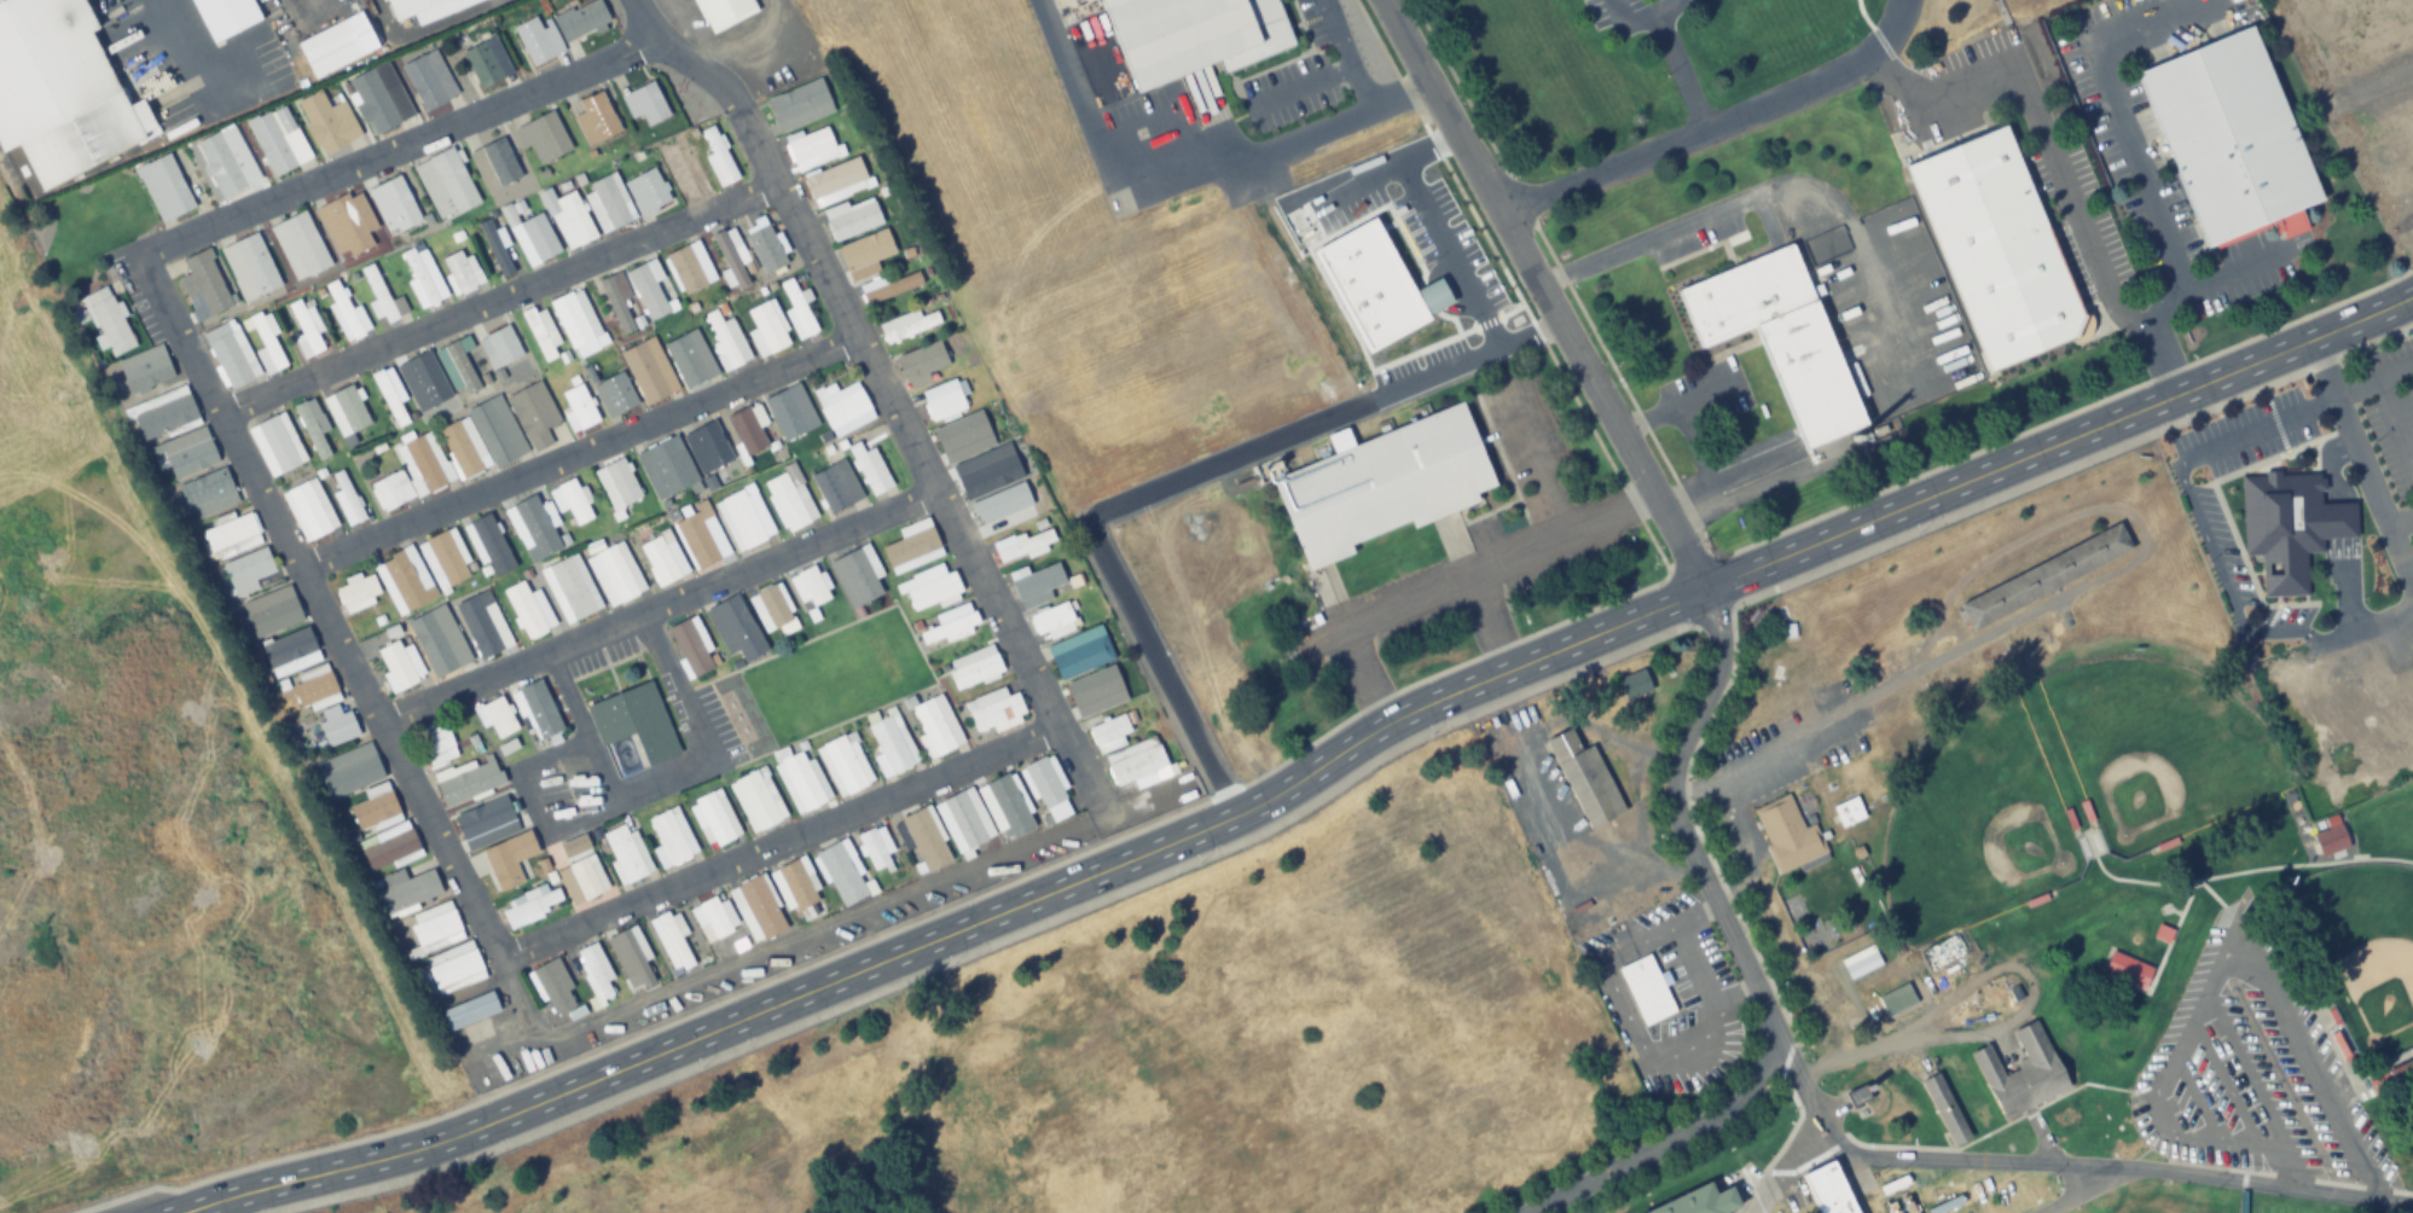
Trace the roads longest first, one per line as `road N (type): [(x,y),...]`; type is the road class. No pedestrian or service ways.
road 1 (secondary): [(181,1212),(440,1148),(1257,808),(1406,708),(1703,588)]
road 2 (residential): [(1057,727),(726,82),(652,39),(632,0)]
road 3 (residential): [(137,262),(494,963)]
road 4 (secondary): [(1703,588),(2412,293)]
road 5 (residential): [(2412,1206),(2139,1168),(1817,1144),(1756,1212)]
road 6 (residential): [(1383,0),(1703,588)]
road 7 (residential): [(220,417),(784,182)]
road 8 (residential): [(1057,727),(494,963)]
road 9 (residential): [(859,335),(296,567)]
road 10 (residential): [(934,487),(377,731)]
road 11 (residential): [(137,262),(652,39)]
road 12 (residential): [(1817,1144),(1677,791),(1689,716)]
road 13 (residential): [(1774,1033),(1762,1075),(1734,1105),(1526,1212)]
road 14 (residential): [(1689,716),(1728,649),(1703,588)]

